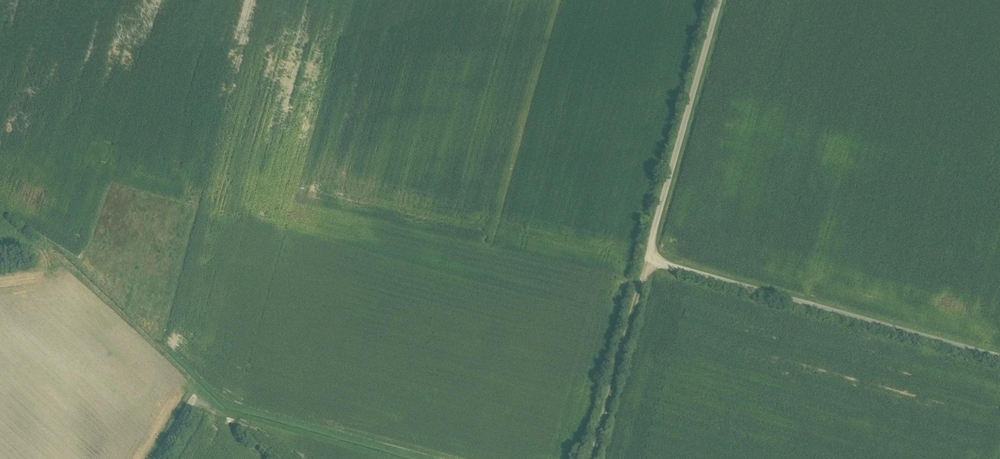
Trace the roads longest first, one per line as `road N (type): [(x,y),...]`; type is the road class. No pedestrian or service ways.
road 1 (unclassified): [(999,358),(654,258),(722,0)]

